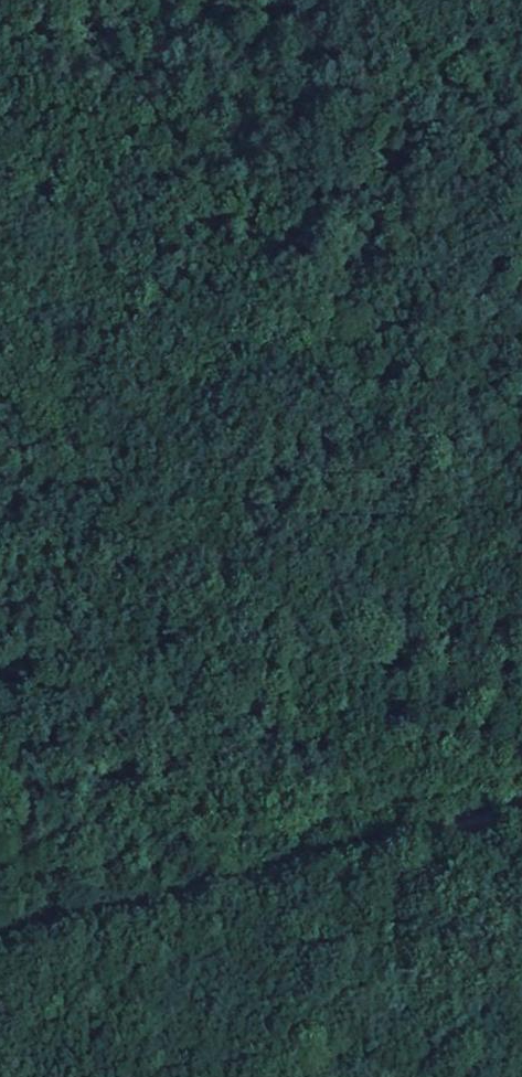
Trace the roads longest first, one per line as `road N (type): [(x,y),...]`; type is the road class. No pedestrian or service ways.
road 1 (track): [(521,823),(0,958)]

